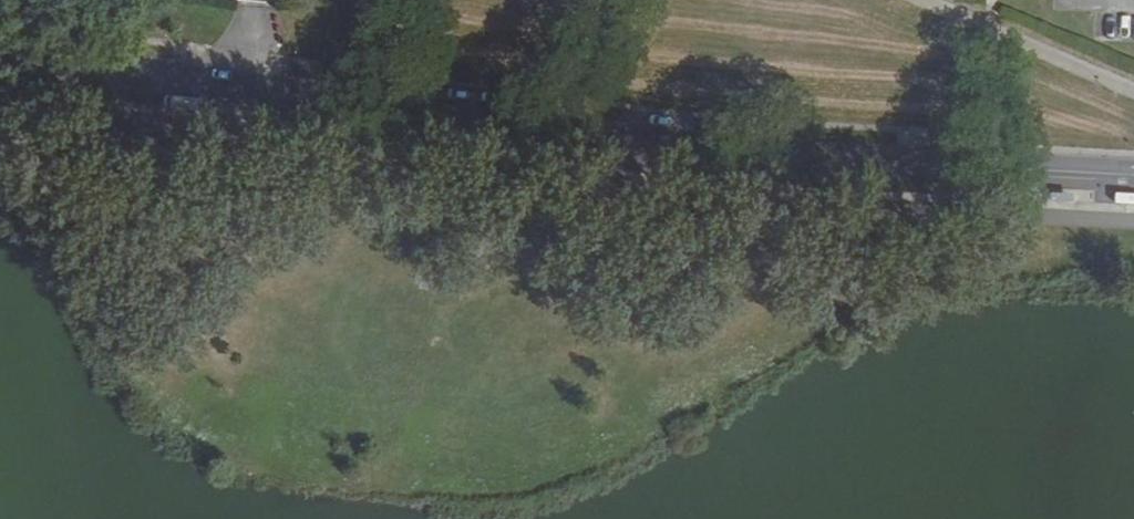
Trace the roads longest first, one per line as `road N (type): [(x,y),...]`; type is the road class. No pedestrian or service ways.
road 1 (residential): [(1133,174),(693,149),(0,55)]

